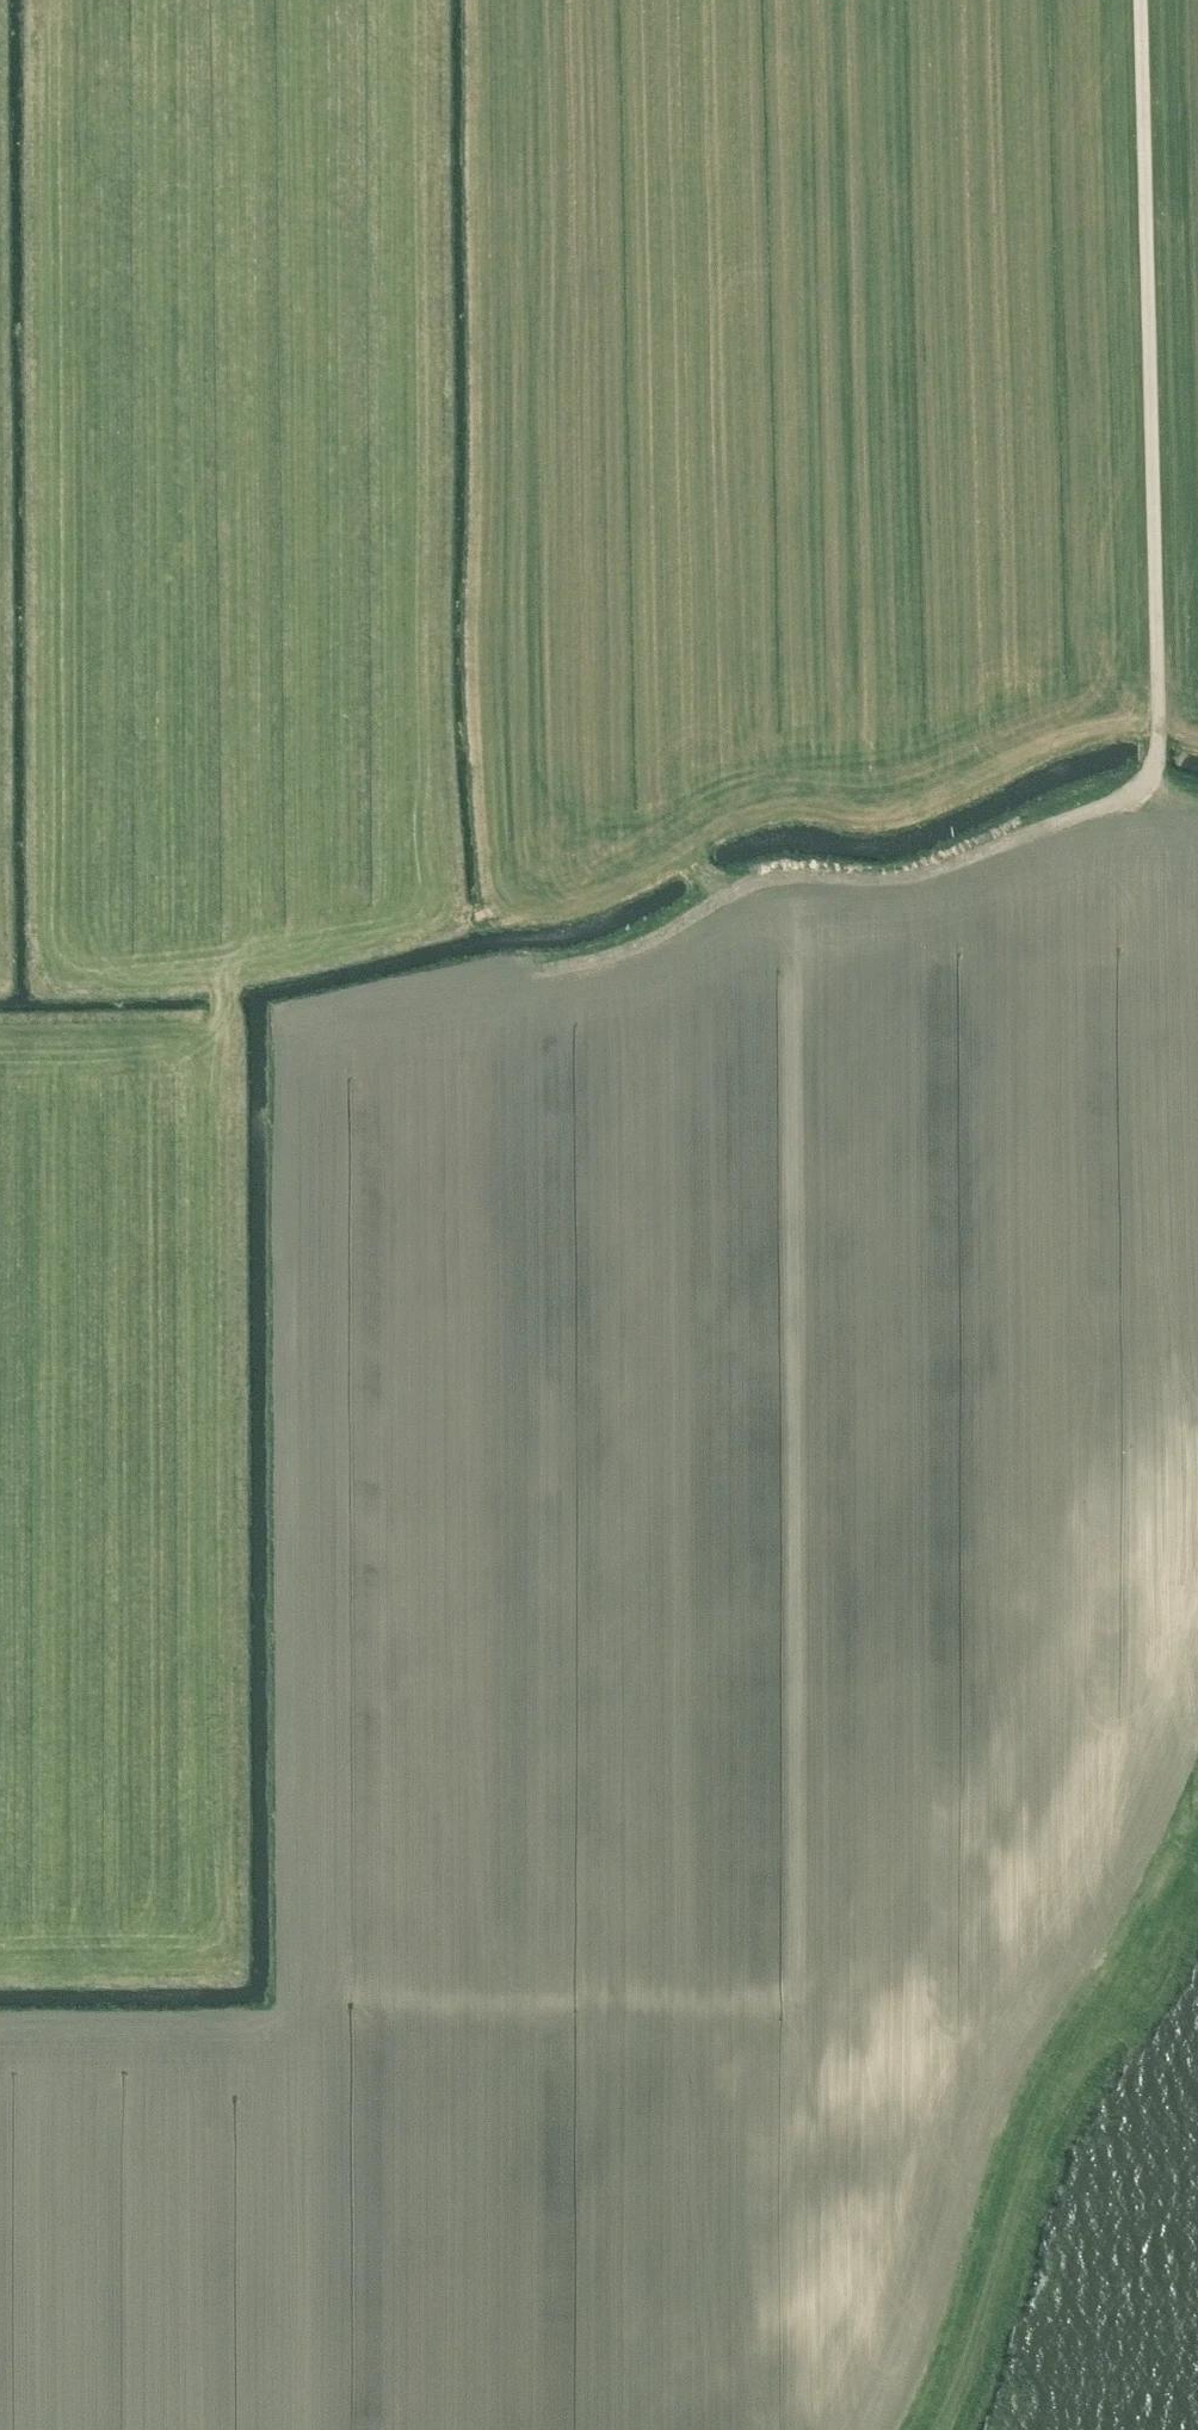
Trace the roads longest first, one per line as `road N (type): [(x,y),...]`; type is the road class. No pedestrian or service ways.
road 1 (track): [(1140,0),(1158,747),(1149,781),(1120,803),(921,874),(781,873),(745,881),(644,942),(549,968)]
road 2 (track): [(1197,1770),(1184,1801),(1191,1896),(1165,1948),(1043,2114),(936,2429)]

